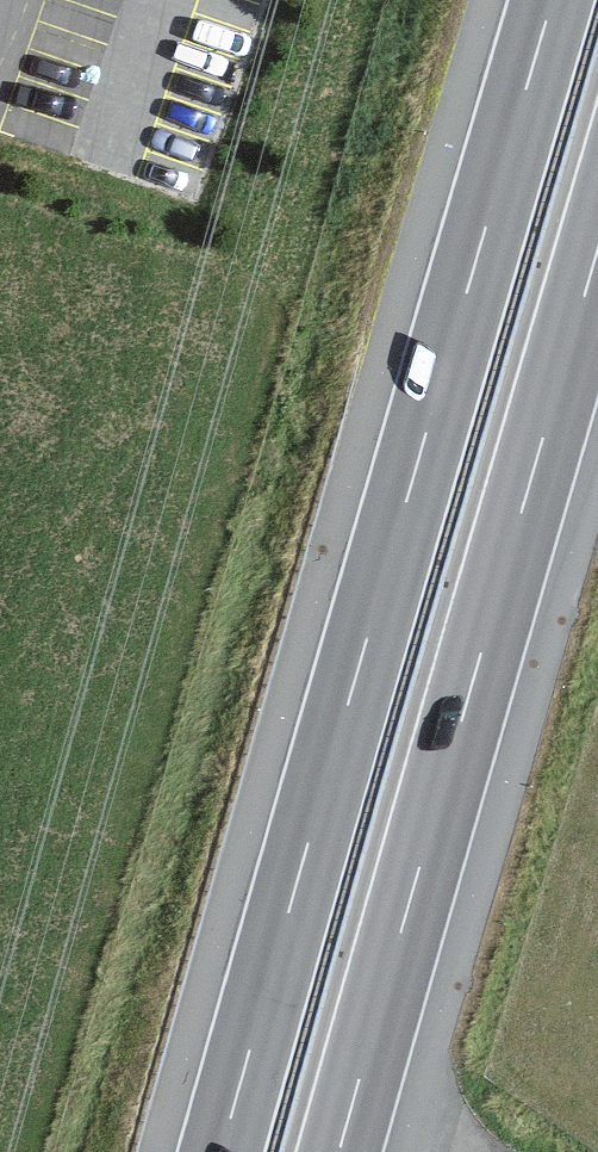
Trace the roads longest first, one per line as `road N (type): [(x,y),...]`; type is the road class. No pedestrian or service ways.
road 1 (motorway): [(551,0),(220,1151)]
road 2 (motorway): [(338,1151),(597,244)]

